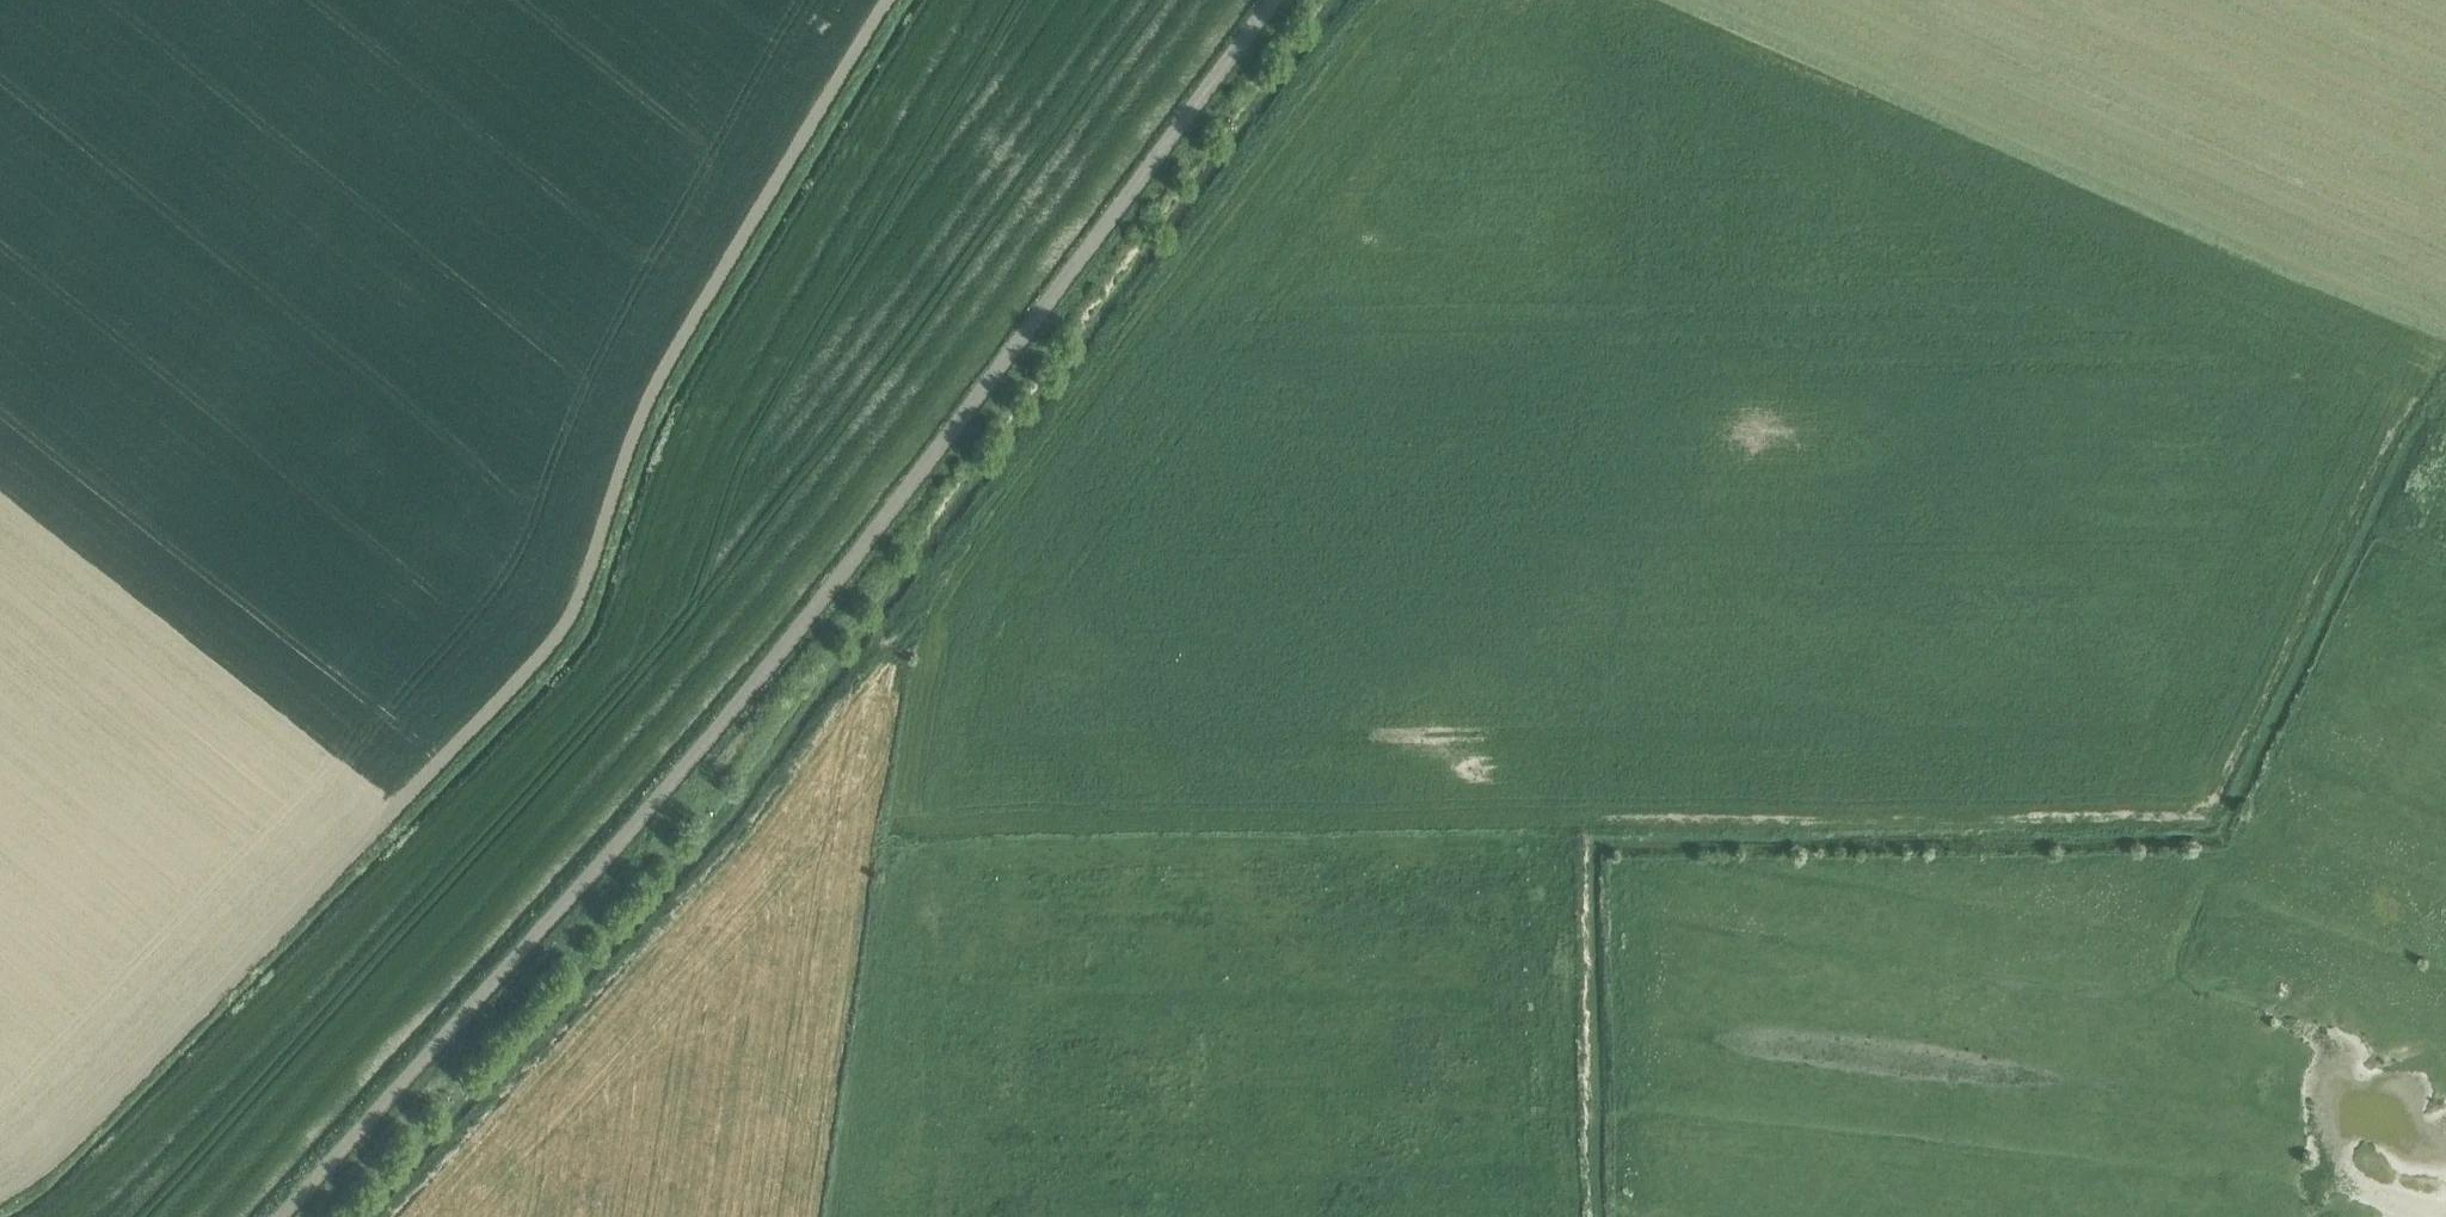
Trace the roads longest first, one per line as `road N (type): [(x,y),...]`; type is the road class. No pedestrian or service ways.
road 1 (unclassified): [(1273,0),(715,726),(278,1216)]

